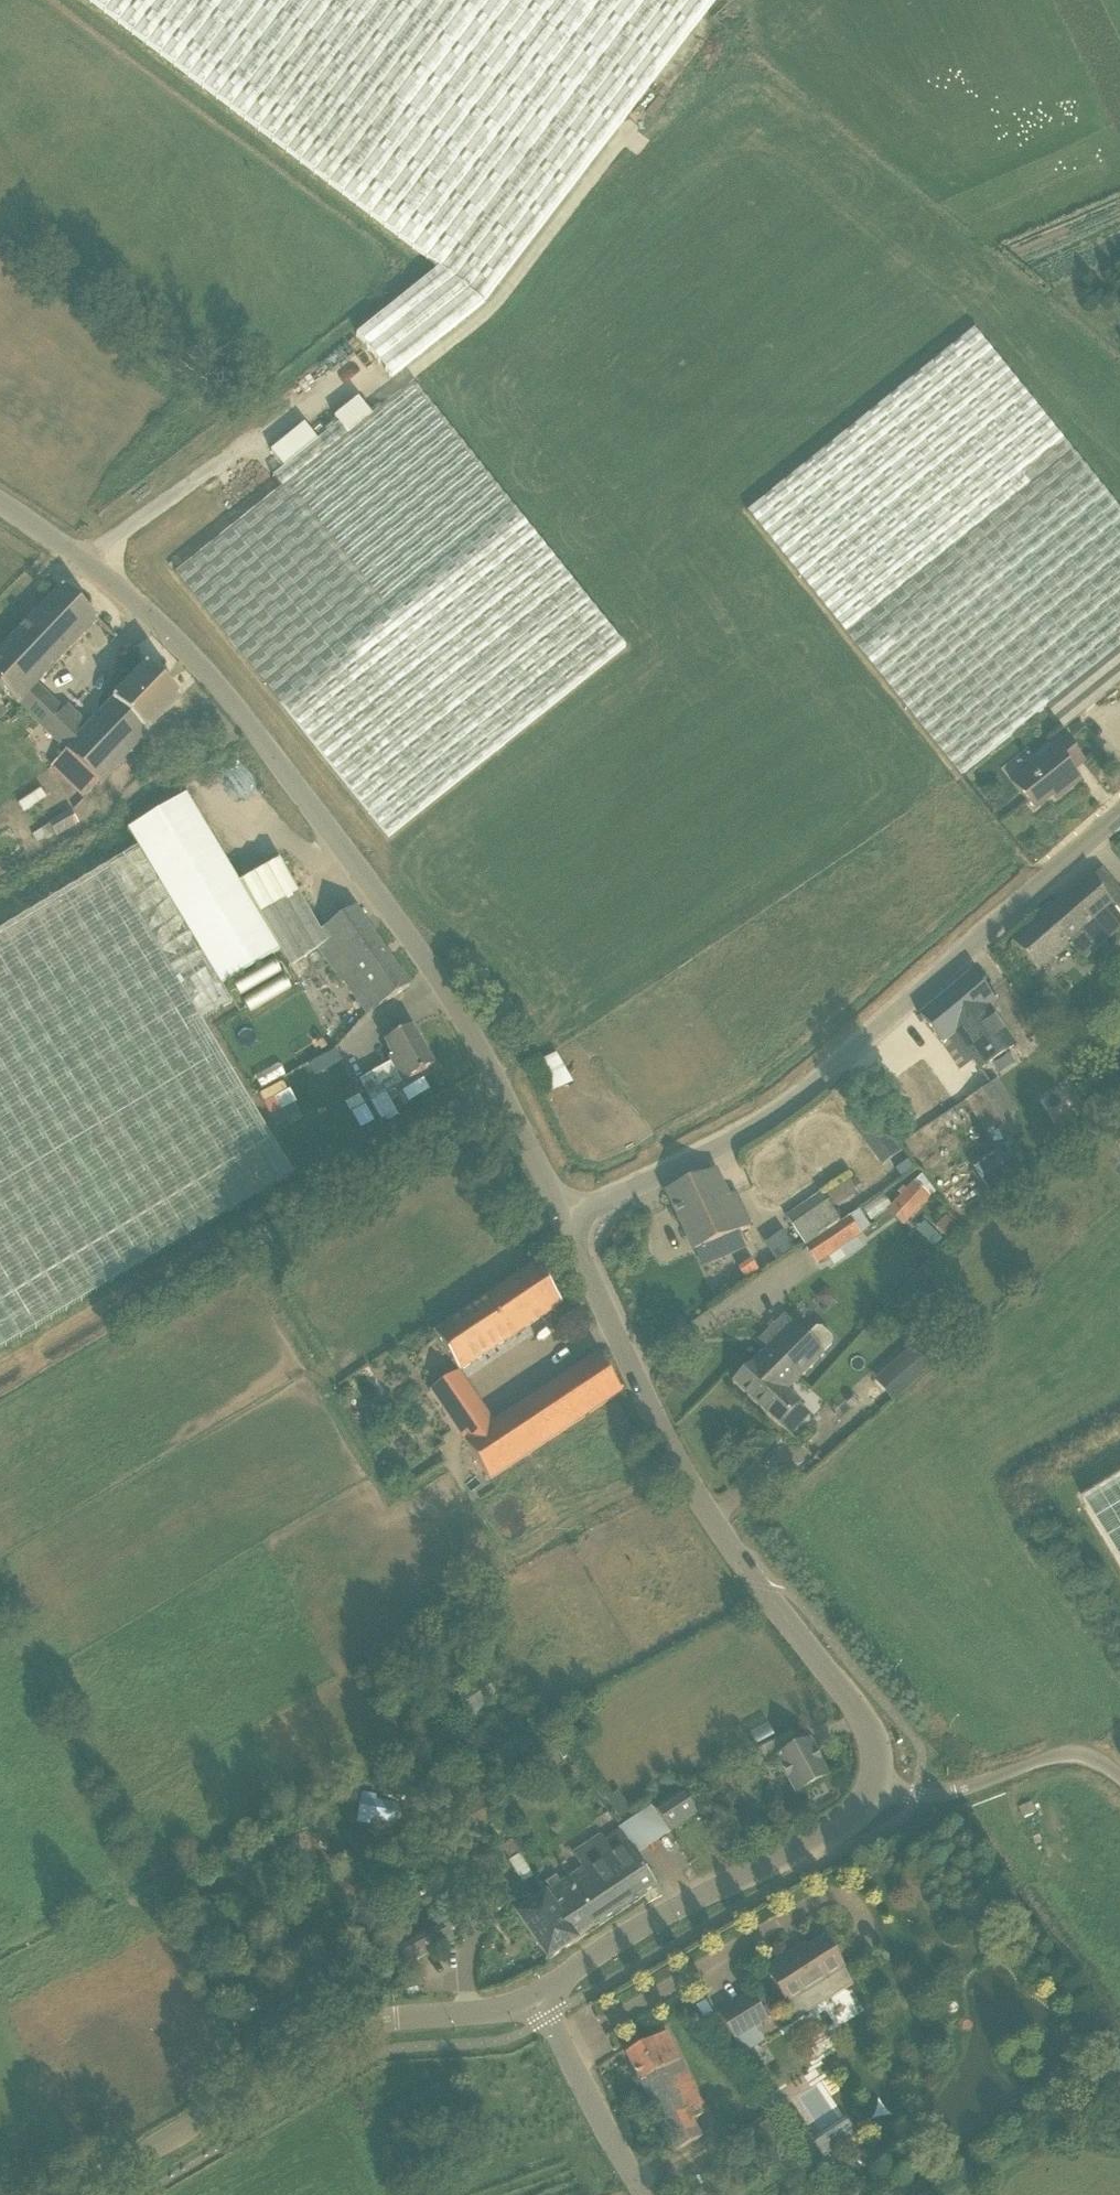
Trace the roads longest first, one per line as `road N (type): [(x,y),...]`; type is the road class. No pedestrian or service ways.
road 1 (unclassified): [(563,1219),(469,1026),(221,689),(84,560),(0,504)]
road 2 (unclassified): [(563,1219),(721,1144),(821,1079),(1119,812)]
road 3 (unclassified): [(70,2194),(362,2024),(550,1998)]
road 4 (unclassified): [(758,1587),(644,1400),(563,1219)]
road 5 (unclassified): [(872,1790),(841,1823),(626,1932),(562,1977),(550,1998)]
road 6 (unclassified): [(1119,1770),(1100,1755),(1062,1756),(996,1784),(937,1793),(872,1790)]
road 7 (unclassified): [(758,1587),(868,1725),(878,1757),(872,1790)]
road 8 (unclassified): [(641,2194),(551,2017)]

